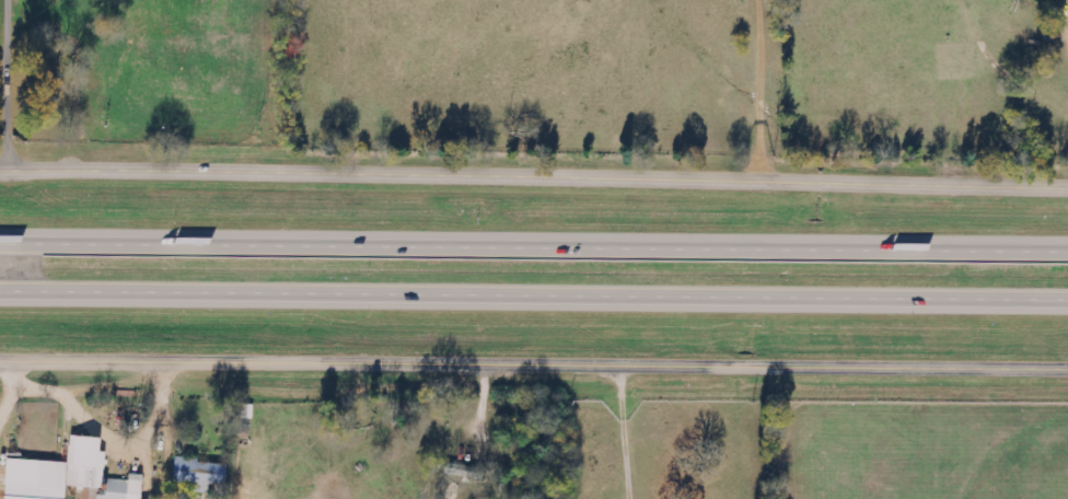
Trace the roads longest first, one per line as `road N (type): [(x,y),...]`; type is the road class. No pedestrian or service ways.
road 1 (tertiary): [(1067,187),(0,170)]
road 2 (motorway): [(0,289),(1067,302)]
road 3 (motorway): [(1067,250),(0,237)]
road 4 (tertiary): [(1067,370),(0,361)]

